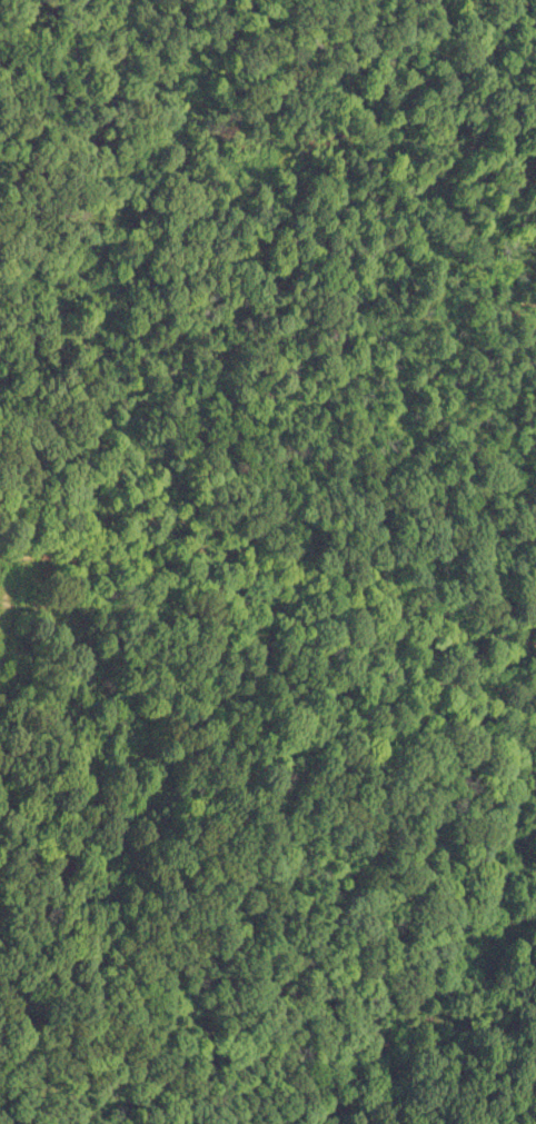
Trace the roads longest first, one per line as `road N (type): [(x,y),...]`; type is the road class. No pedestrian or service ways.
road 1 (residential): [(535,698),(516,685),(435,680),(156,563),(0,553)]

